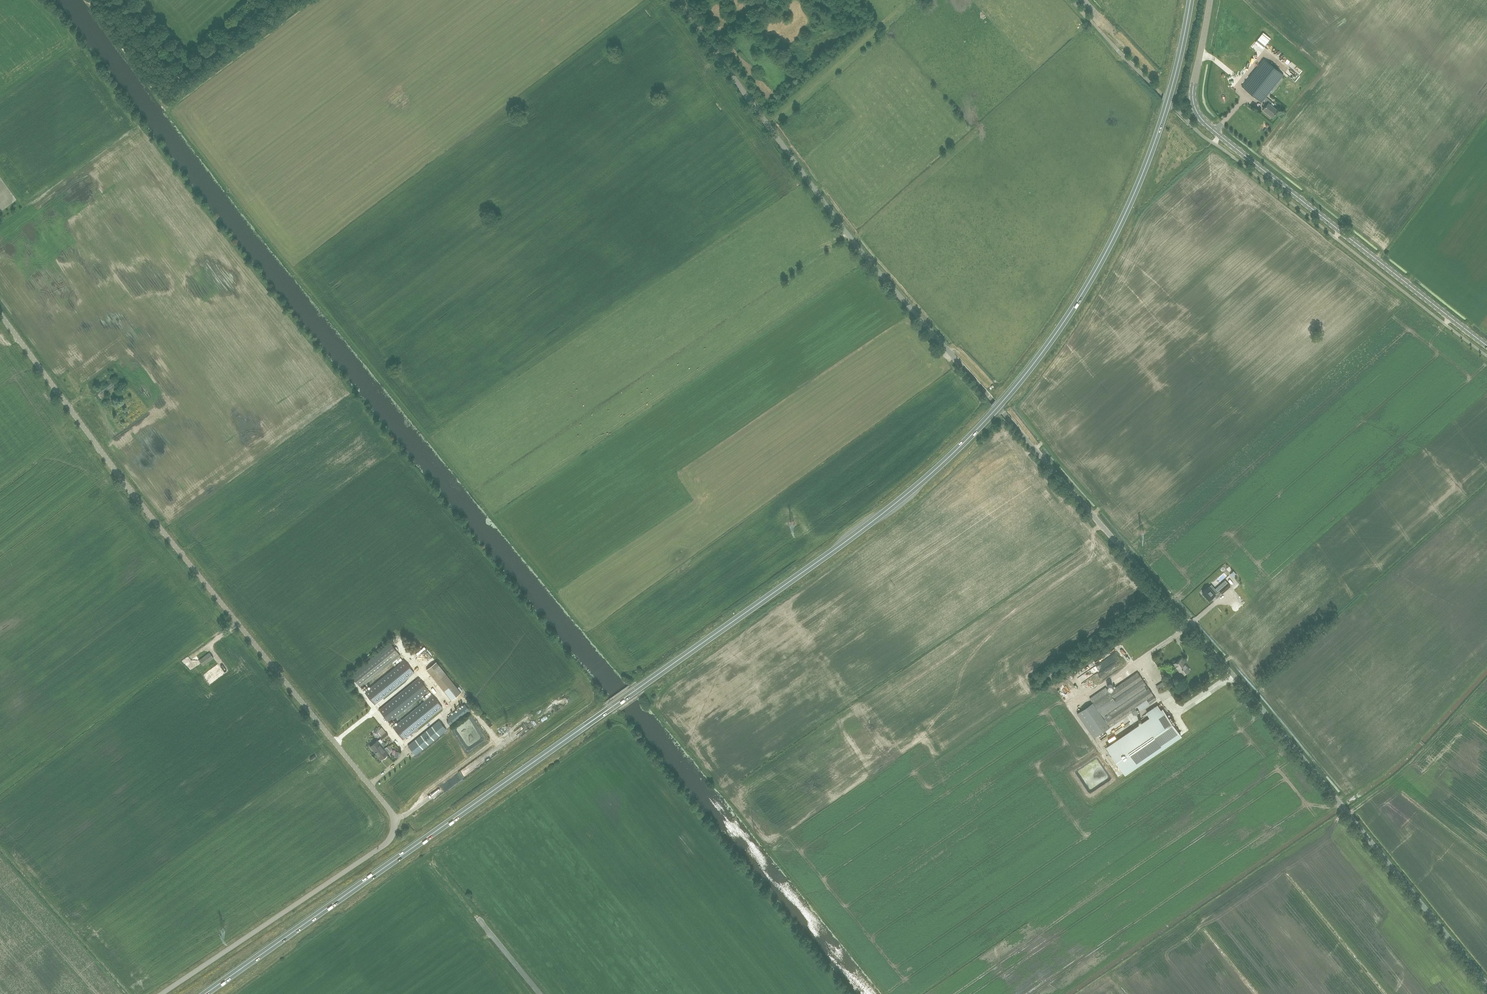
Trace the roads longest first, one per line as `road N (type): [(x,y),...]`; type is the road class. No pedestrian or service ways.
road 1 (trunk): [(206,993),(854,536),(952,455),(1022,379),(1094,275),(1152,147),(1191,0)]
road 2 (unclassified): [(1486,986),(1254,699),(861,251),(678,0)]
road 3 (unclassified): [(160,993),(387,843),(394,816),(150,517),(0,315)]
road 4 (tertiary): [(1486,345),(1200,117),(1193,89),(1212,0)]

